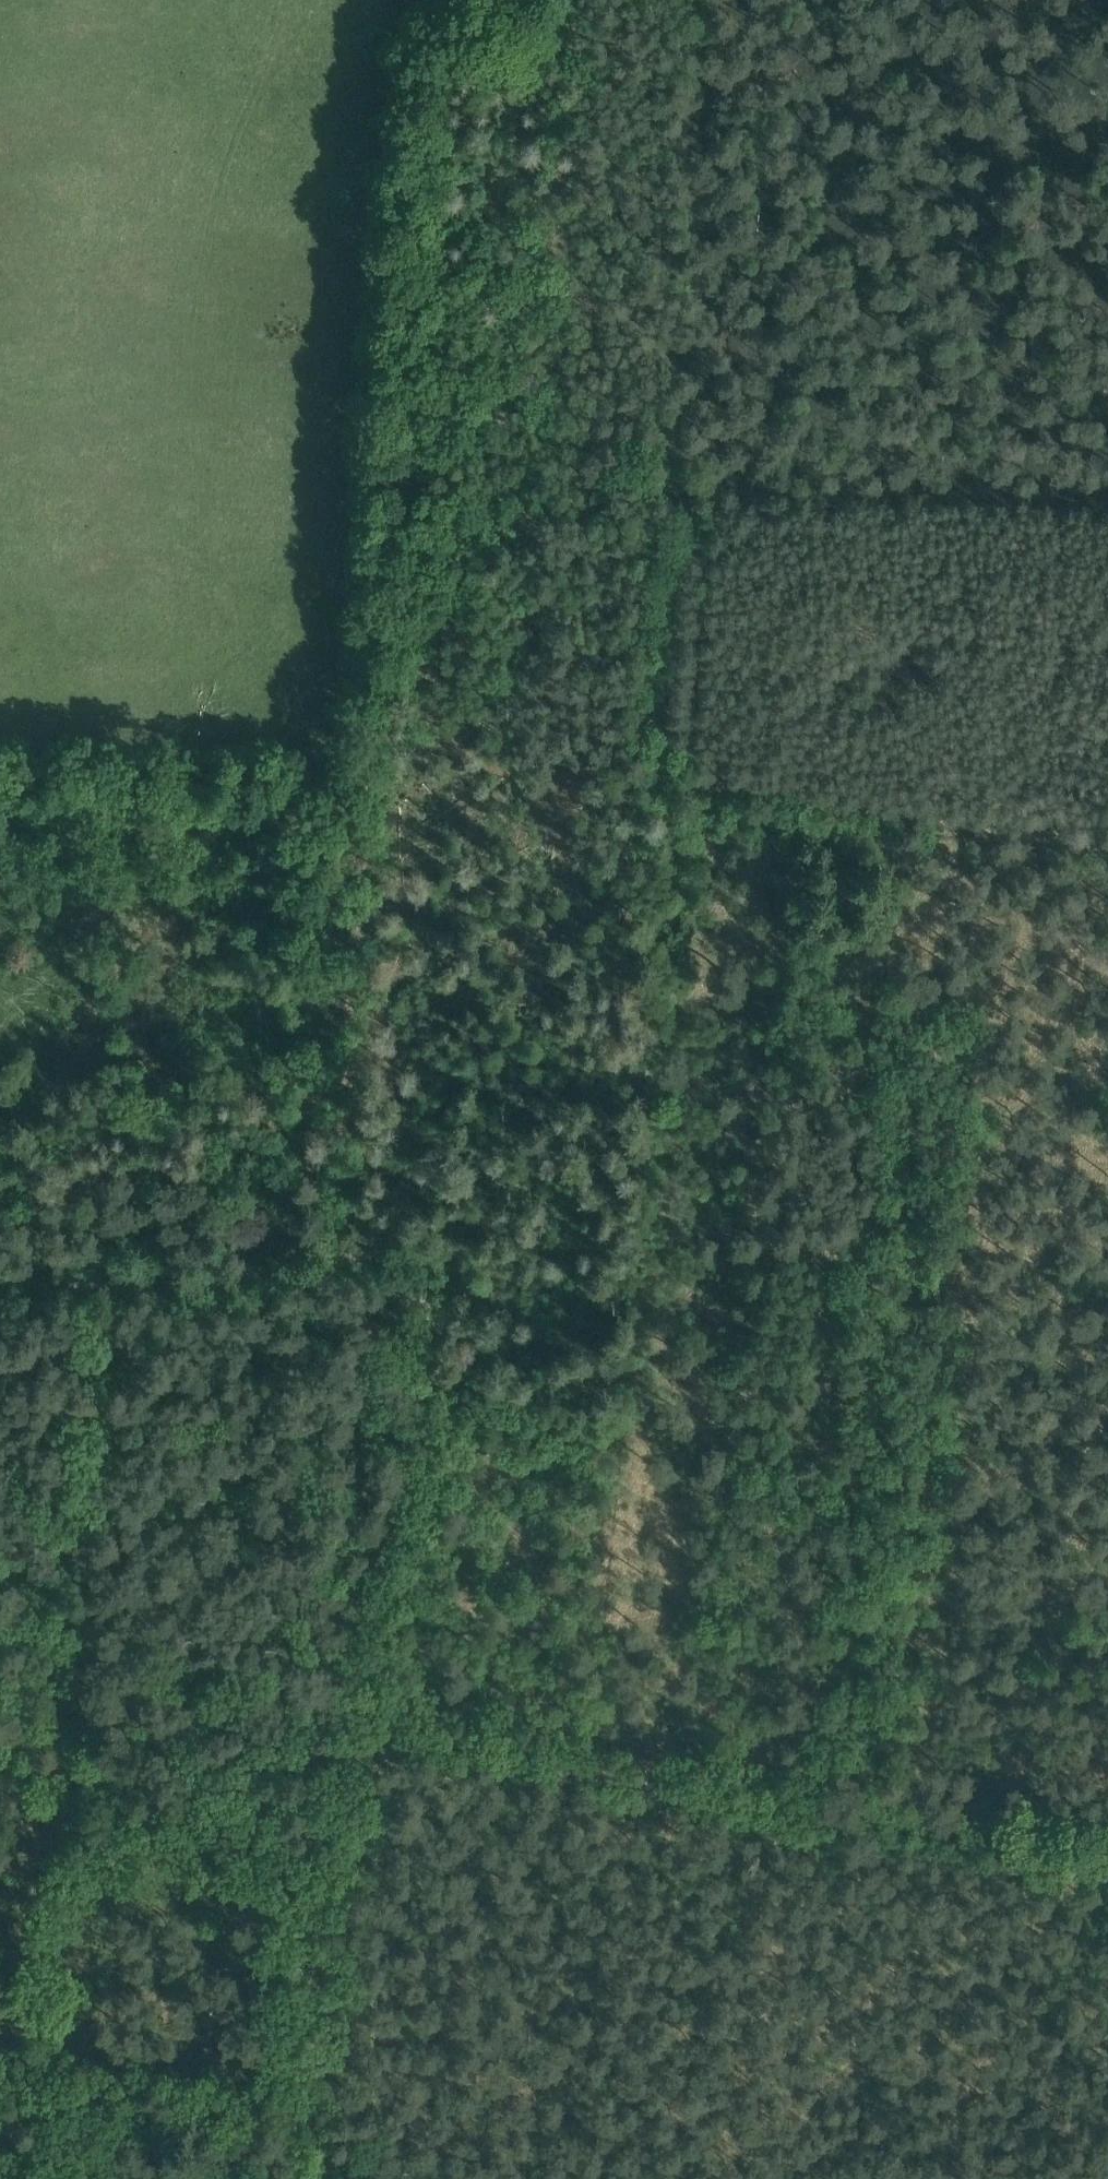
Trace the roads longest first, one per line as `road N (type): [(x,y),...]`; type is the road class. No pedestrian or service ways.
road 1 (track): [(353,1705),(1107,1842)]
road 2 (track): [(0,1178),(354,1180)]

